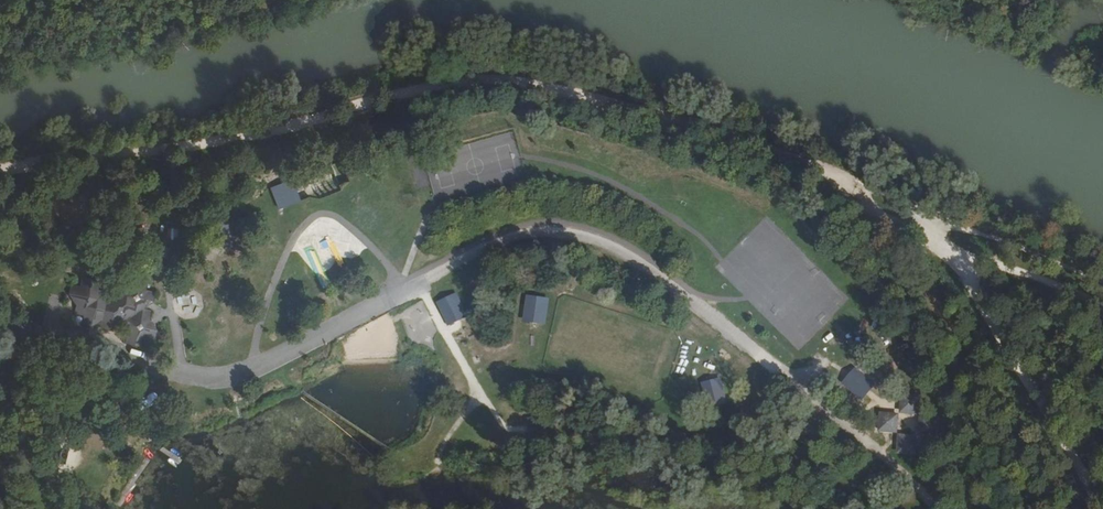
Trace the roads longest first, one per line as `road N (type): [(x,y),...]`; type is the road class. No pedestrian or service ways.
road 1 (track): [(0,171),(230,139),(449,81),(499,78),(546,83),(805,162),(931,229)]
road 2 (track): [(1102,501),(931,229)]
road 3 (track): [(931,229),(1102,308)]

